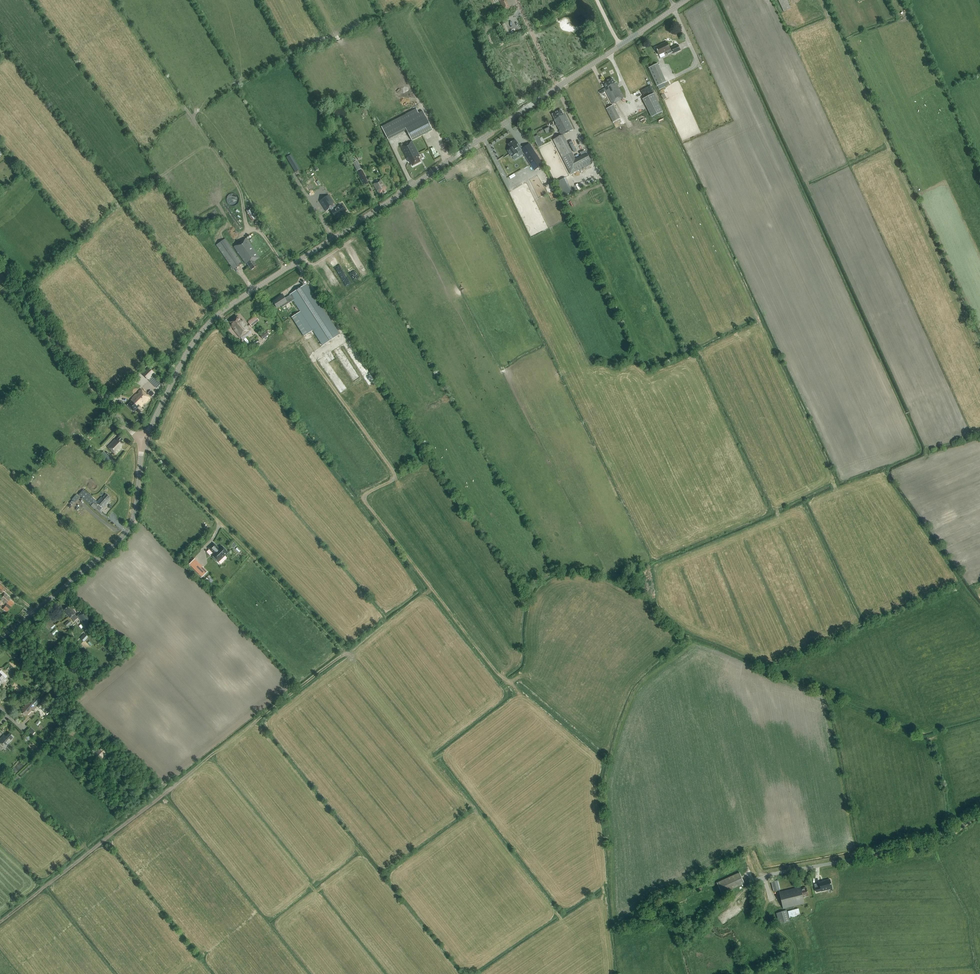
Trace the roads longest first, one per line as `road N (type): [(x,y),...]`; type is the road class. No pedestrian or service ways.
road 1 (tertiary): [(143,442),(194,340),(217,315),(685,0)]
road 2 (track): [(315,356),(393,471),(366,502),(497,673),(606,764)]
road 3 (track): [(143,442),(347,652)]
road 4 (track): [(211,757),(431,587)]
road 5 (tertiary): [(0,643),(125,534),(143,442)]
road 6 (unclassified): [(760,879),(936,841),(979,815)]
road 7 (unclassified): [(143,442),(0,262)]

